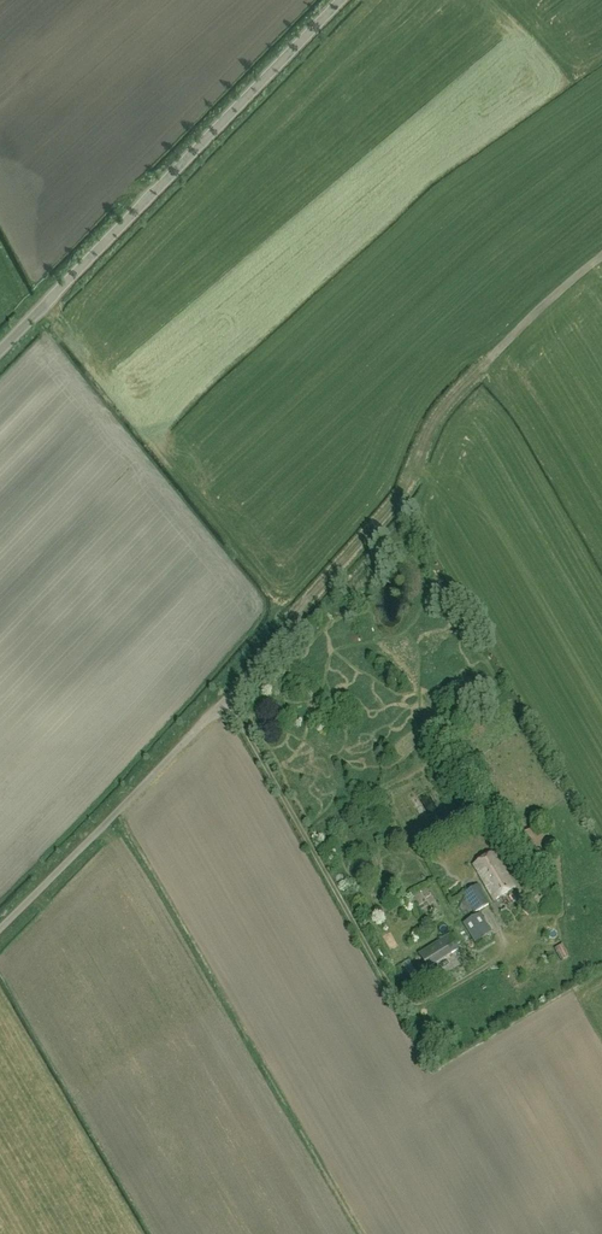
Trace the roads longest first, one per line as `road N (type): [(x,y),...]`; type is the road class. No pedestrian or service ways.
road 1 (track): [(601,261),(437,411),(407,486),(227,698)]
road 2 (tertiary): [(0,349),(340,0)]
road 3 (unclassified): [(0,938),(59,886),(227,698)]

